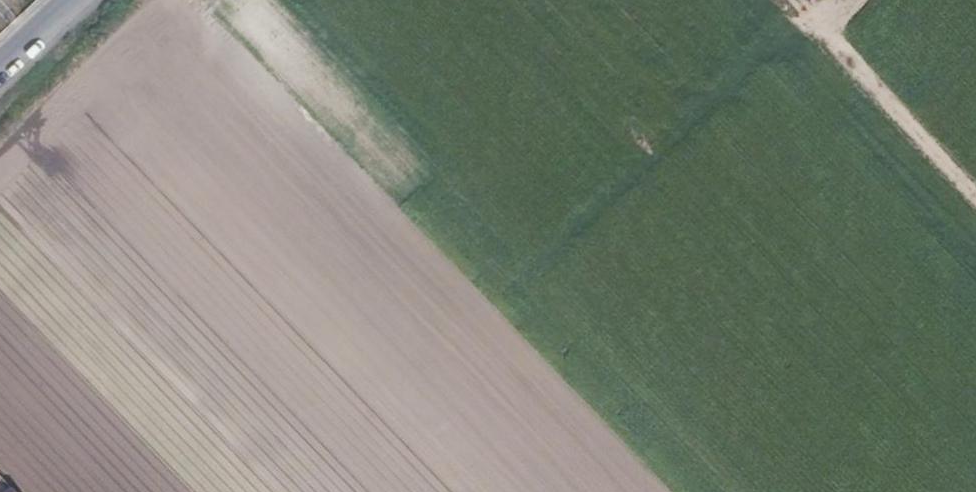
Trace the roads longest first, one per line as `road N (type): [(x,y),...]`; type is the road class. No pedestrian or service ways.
road 1 (track): [(776,0),(975,208)]

